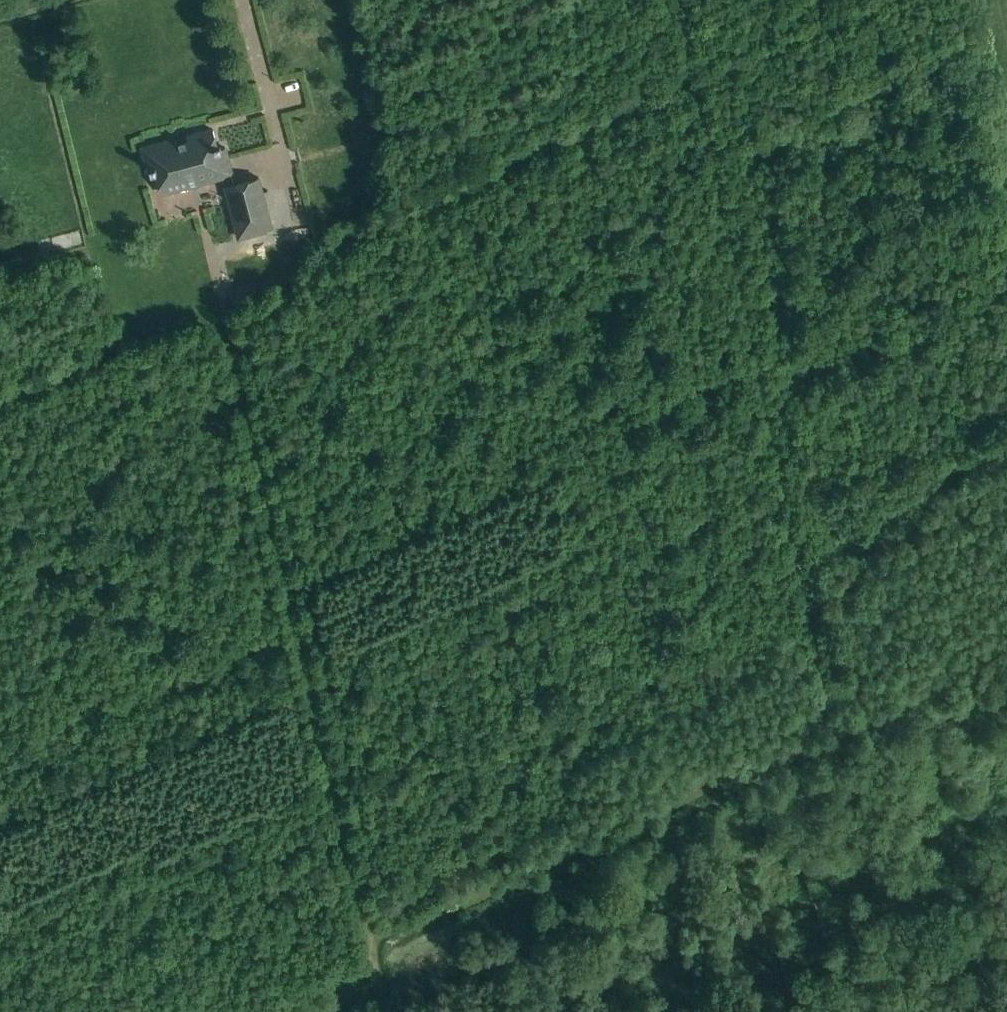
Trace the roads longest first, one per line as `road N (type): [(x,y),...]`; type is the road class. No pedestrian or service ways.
road 1 (track): [(374,938),(225,304)]

